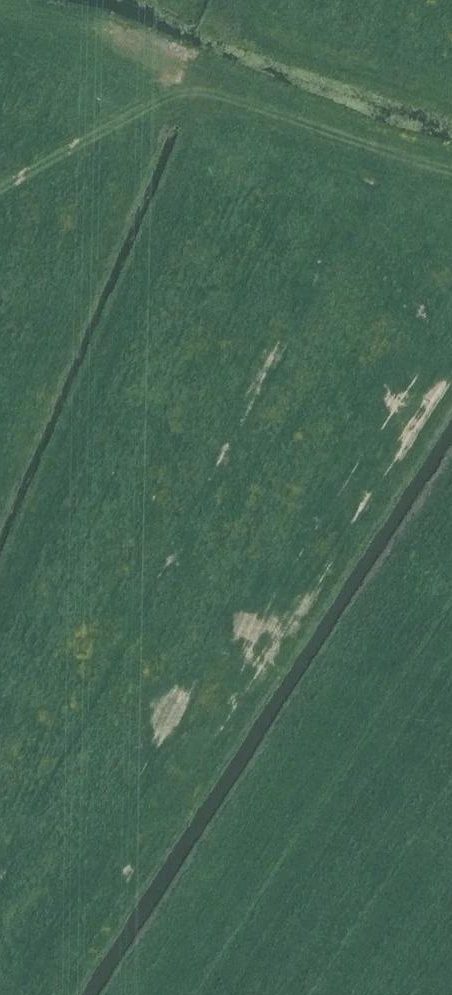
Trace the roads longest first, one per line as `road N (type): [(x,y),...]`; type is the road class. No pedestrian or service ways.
road 1 (track): [(0,181),(165,84),(451,162)]

